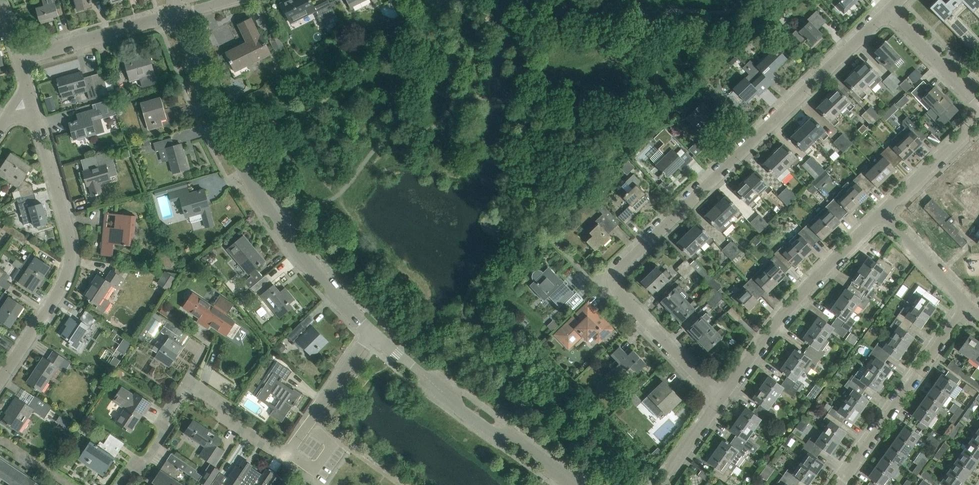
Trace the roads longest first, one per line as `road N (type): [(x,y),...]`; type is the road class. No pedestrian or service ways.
road 1 (residential): [(615,281),(886,11)]
road 2 (residential): [(369,332),(309,263),(229,144),(195,79),(175,9)]
road 3 (residential): [(0,369),(66,251),(22,86)]
road 4 (residential): [(573,484),(369,332)]
road 5 (residential): [(721,397),(804,291),(879,215)]
road 6 (residential): [(835,484),(967,304)]
road 7 (residential): [(14,59),(175,9)]
road 8 (residential): [(721,397),(615,281)]
road 9 (residential): [(291,450),(369,332)]
road 10 (residential): [(879,215),(978,119)]
road 11 (residential): [(187,381),(222,403),(225,419),(286,455),(291,450)]
road 12 (residential): [(978,105),(886,11)]
road 13 (residential): [(967,304),(879,215)]
road 14 (residential): [(119,484),(146,459),(187,381)]

